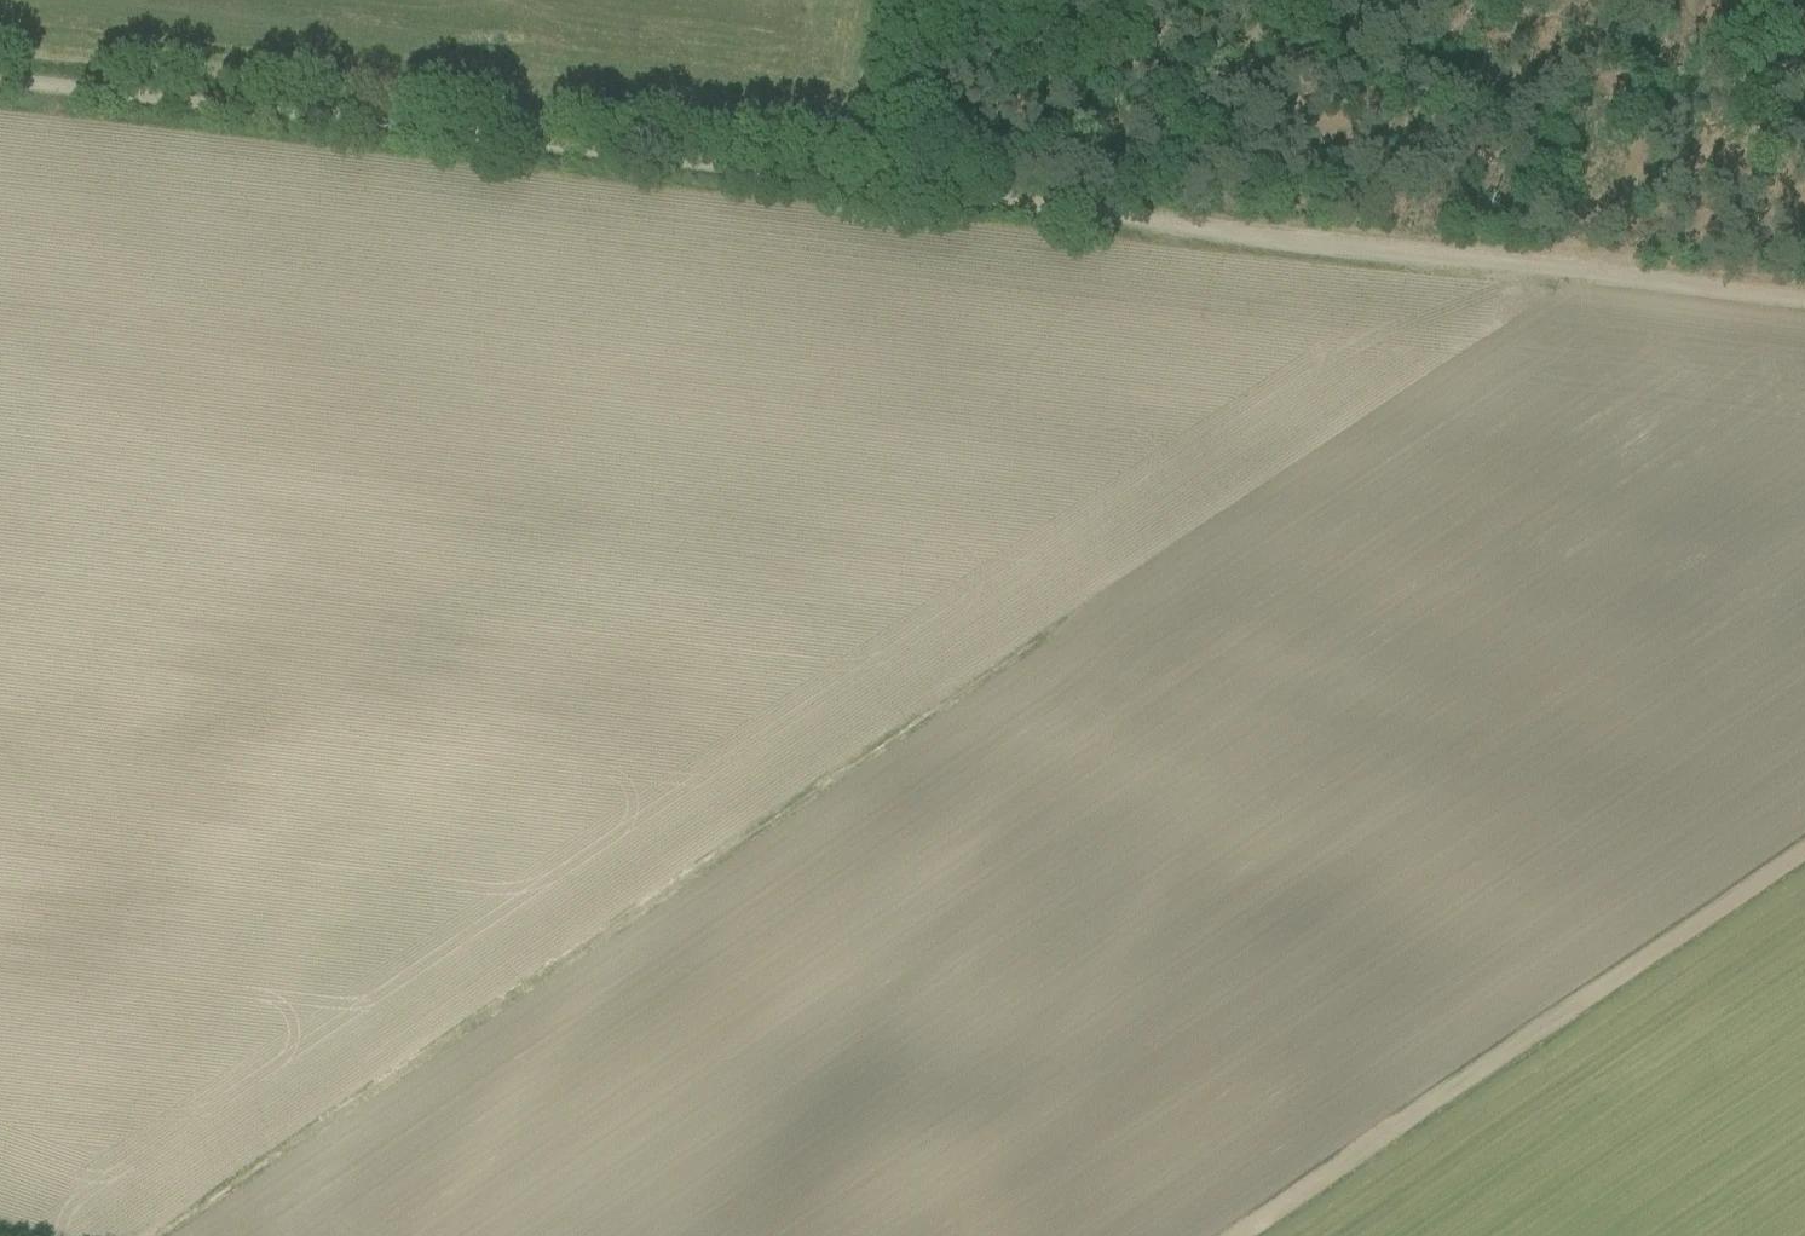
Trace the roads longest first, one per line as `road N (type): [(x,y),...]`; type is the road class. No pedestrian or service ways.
road 1 (track): [(0,82),(1804,299)]
road 2 (track): [(1238,1235),(1804,851)]

